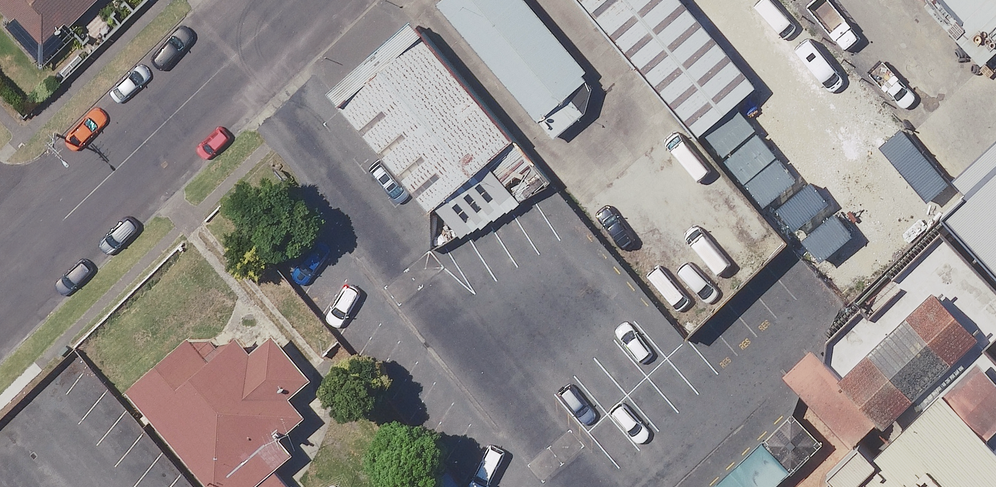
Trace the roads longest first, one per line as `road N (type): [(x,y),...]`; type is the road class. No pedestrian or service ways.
road 1 (unclassified): [(21,262),(294,0)]

